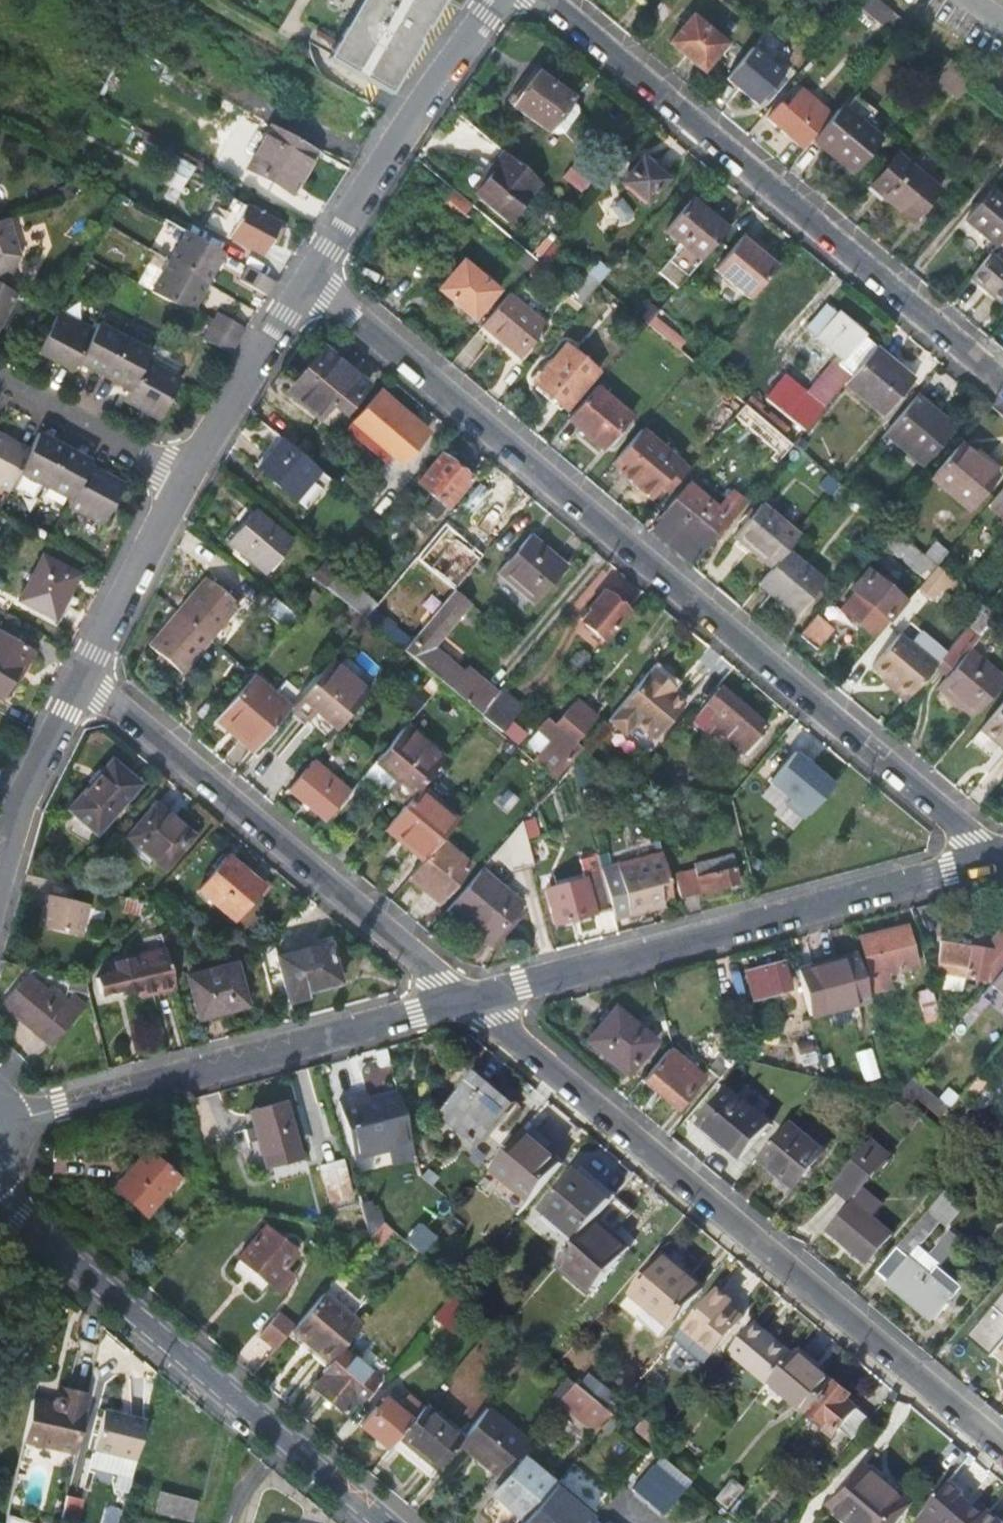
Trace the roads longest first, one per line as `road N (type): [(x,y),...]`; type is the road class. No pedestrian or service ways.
road 1 (residential): [(1000,857),(311,278)]
road 2 (residential): [(1002,1448),(468,1000)]
road 3 (residential): [(1002,383),(549,0)]
road 4 (residential): [(468,1000),(1000,857)]
road 5 (residential): [(468,1000),(83,676)]
road 6 (residential): [(385,1522),(0,1199)]
road 7 (residential): [(12,1117),(468,1000)]
road 8 (residential): [(311,278),(500,0)]
road 9 (residential): [(186,475),(311,278)]
road 10 (residential): [(0,887),(25,794),(83,676)]
road 11 (residential): [(83,676),(186,475)]
road 12 (residential): [(186,475),(0,383)]

